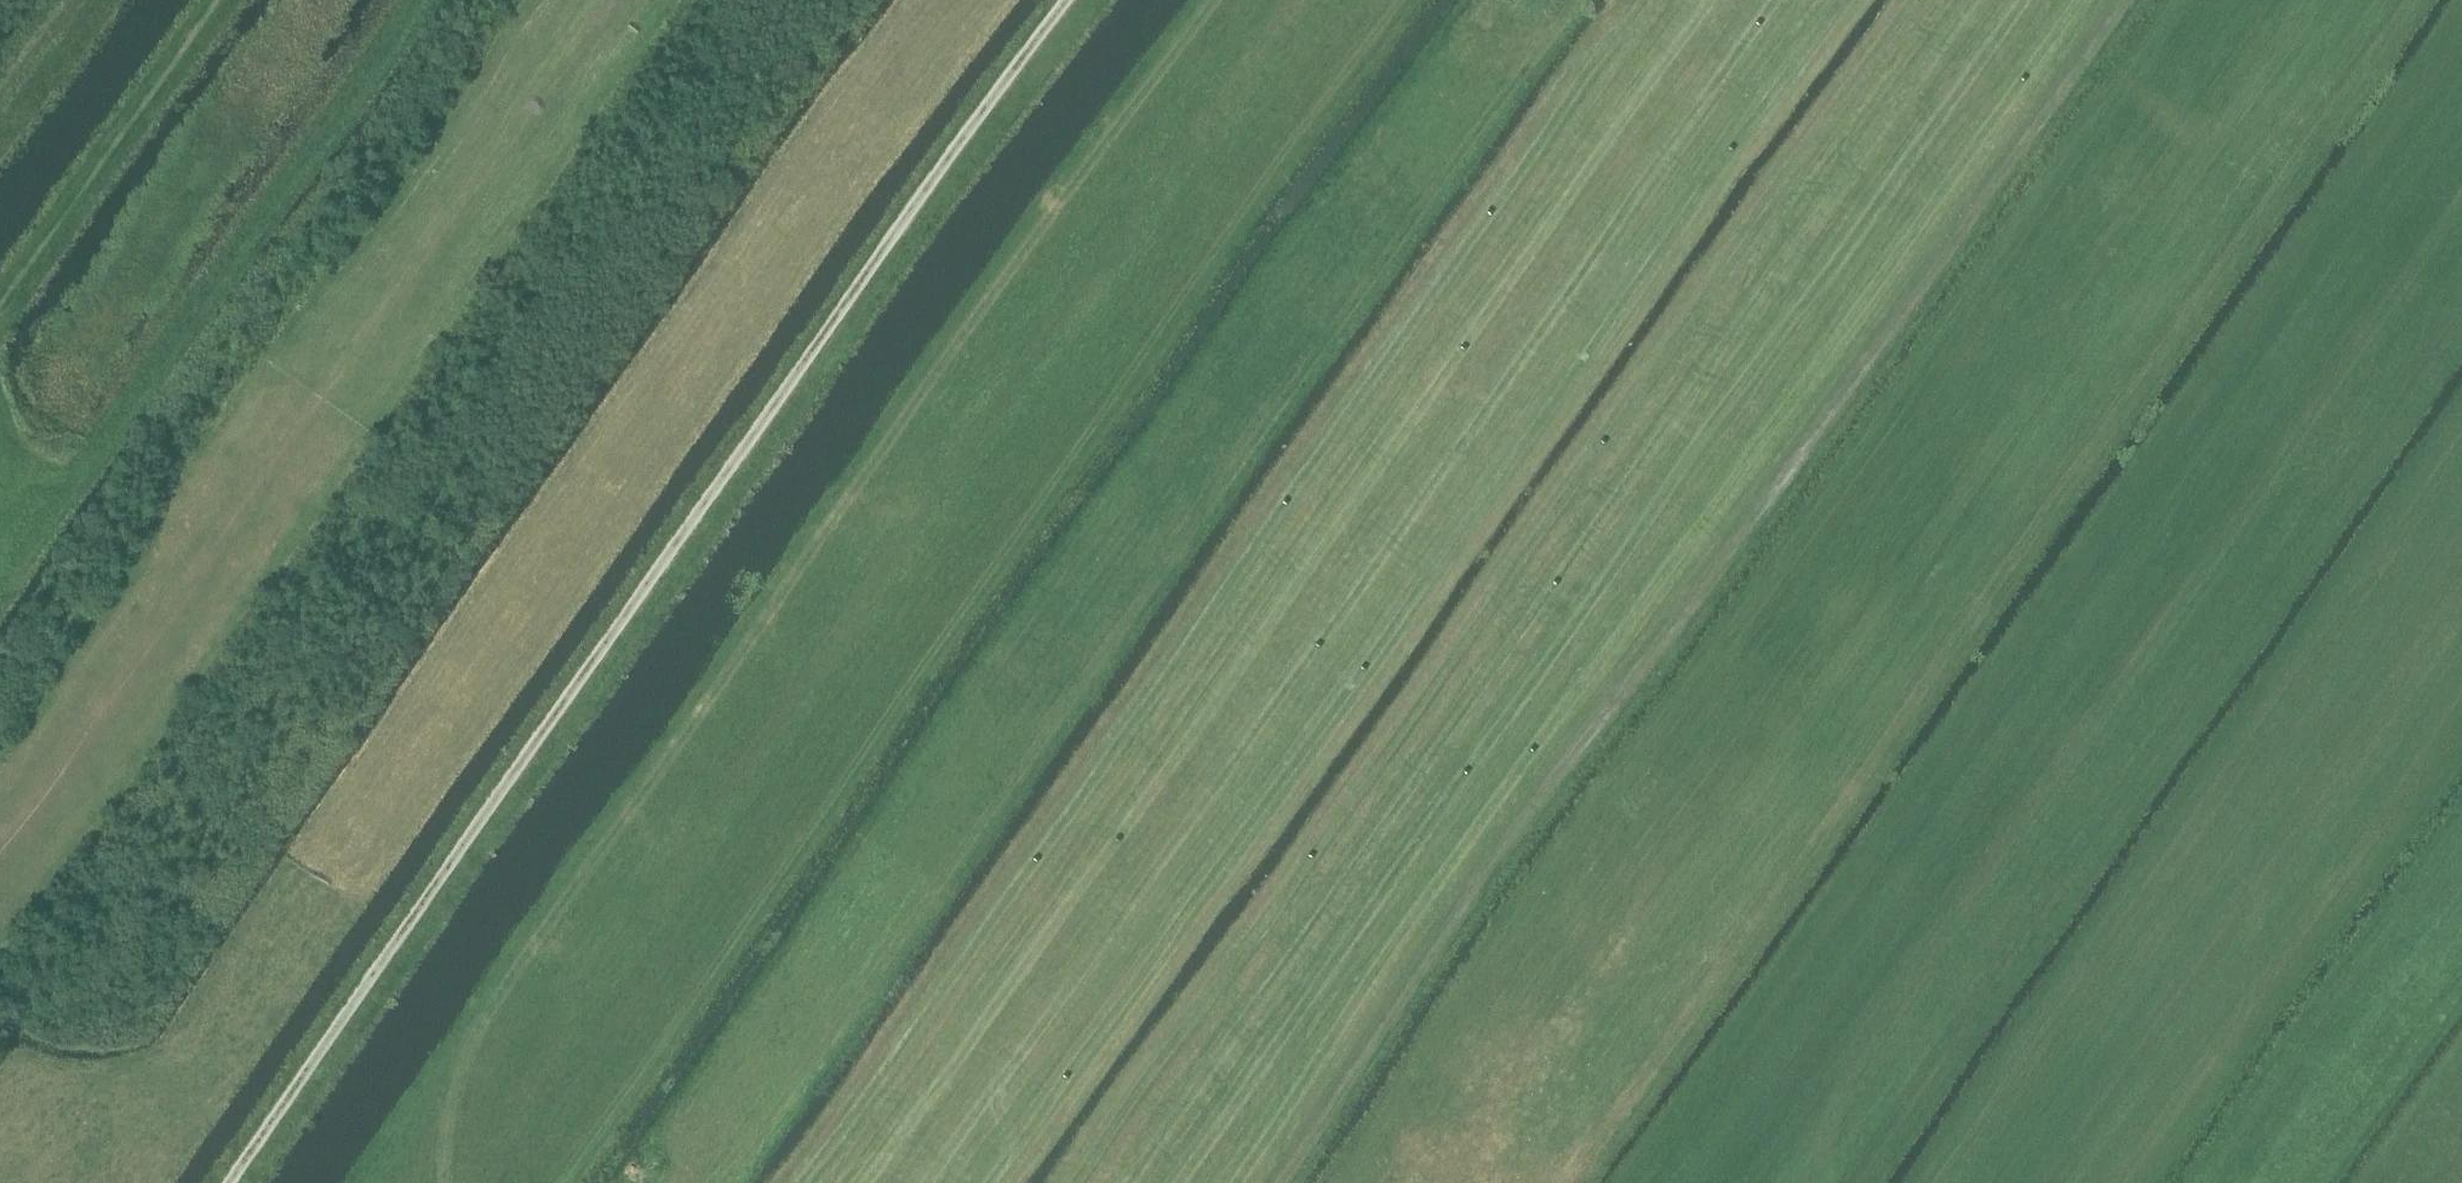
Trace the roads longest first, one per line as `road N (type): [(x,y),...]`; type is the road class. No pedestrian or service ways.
road 1 (track): [(1077,0),(237,1182)]

